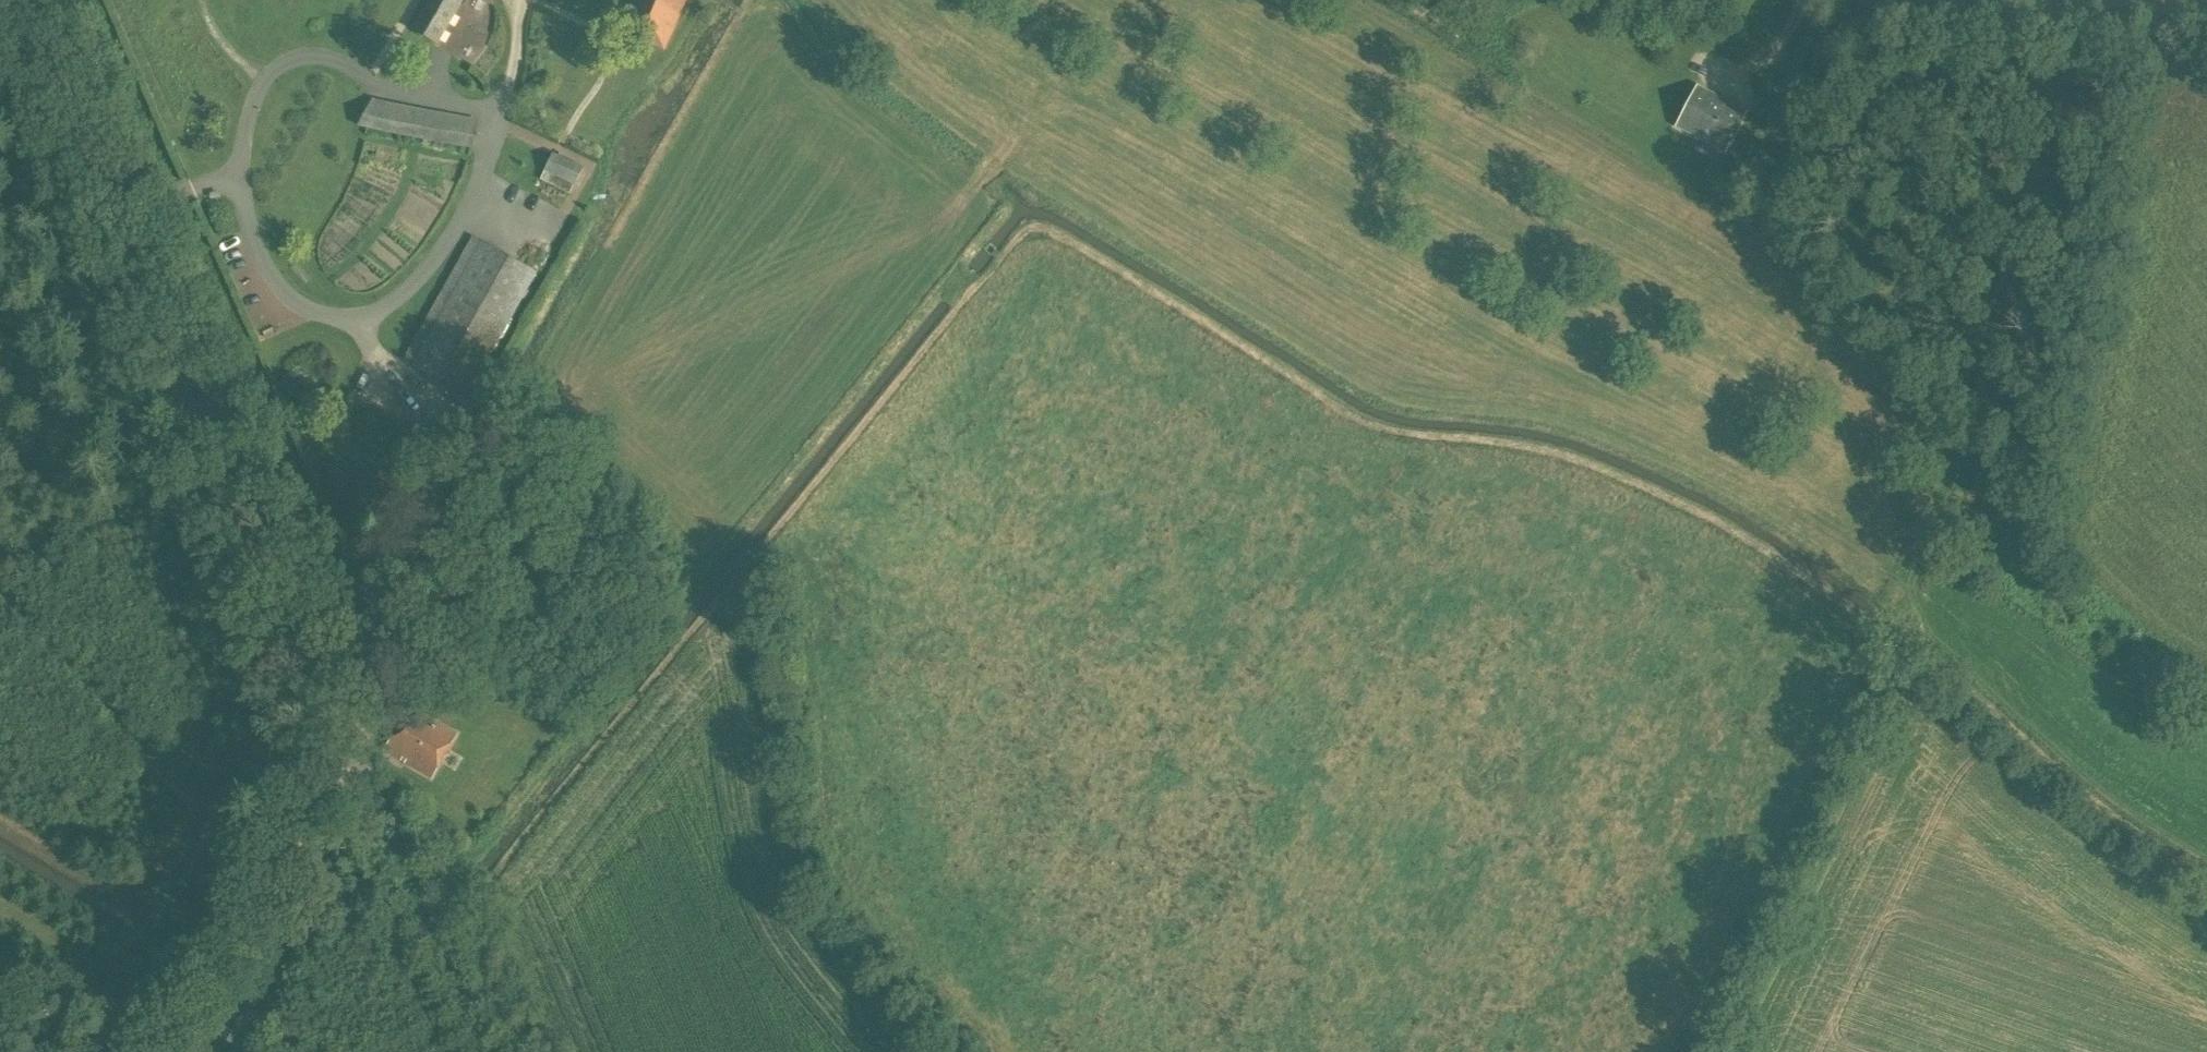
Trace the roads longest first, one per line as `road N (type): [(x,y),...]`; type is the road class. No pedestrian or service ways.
road 1 (tertiary): [(480,1051),(21,0)]
road 2 (track): [(1681,1051),(1920,575),(1937,512),(2016,412),(2040,362),(2021,252),(1985,151),(1917,55)]
road 3 (track): [(1965,472),(2007,506),(2050,514),(2133,82)]
road 4 (track): [(1841,0),(1917,55),(2206,89)]
road 5 (track): [(340,734),(180,1051)]
road 6 (track): [(1395,0),(1463,42),(1515,0)]

